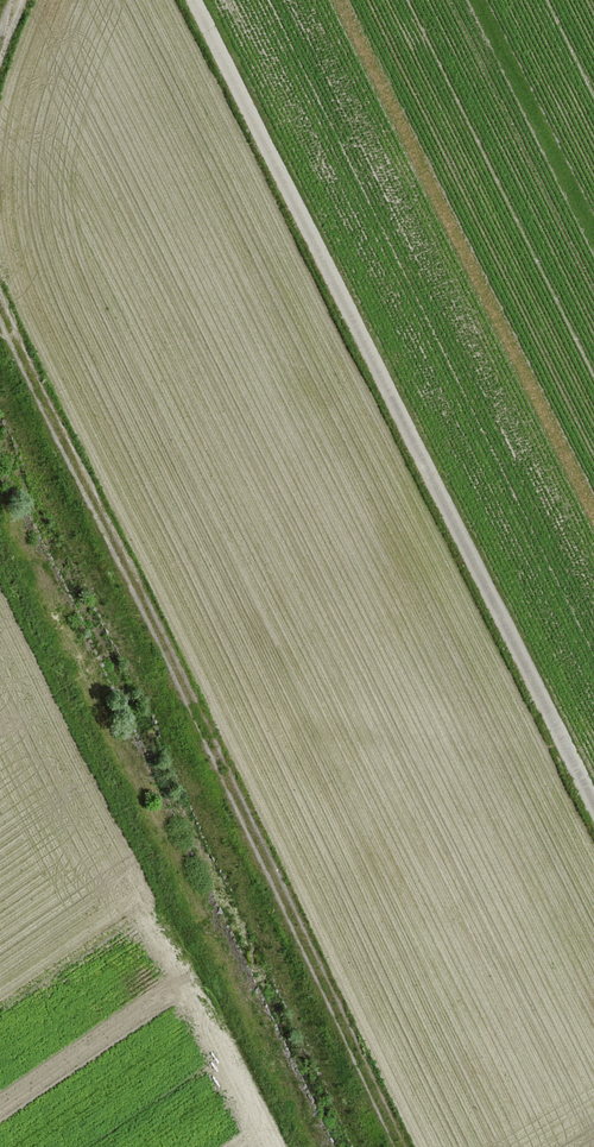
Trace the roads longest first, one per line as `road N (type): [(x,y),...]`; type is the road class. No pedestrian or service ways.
road 1 (track): [(0,306),(401,1146)]
road 2 (track): [(197,0),(593,800)]

